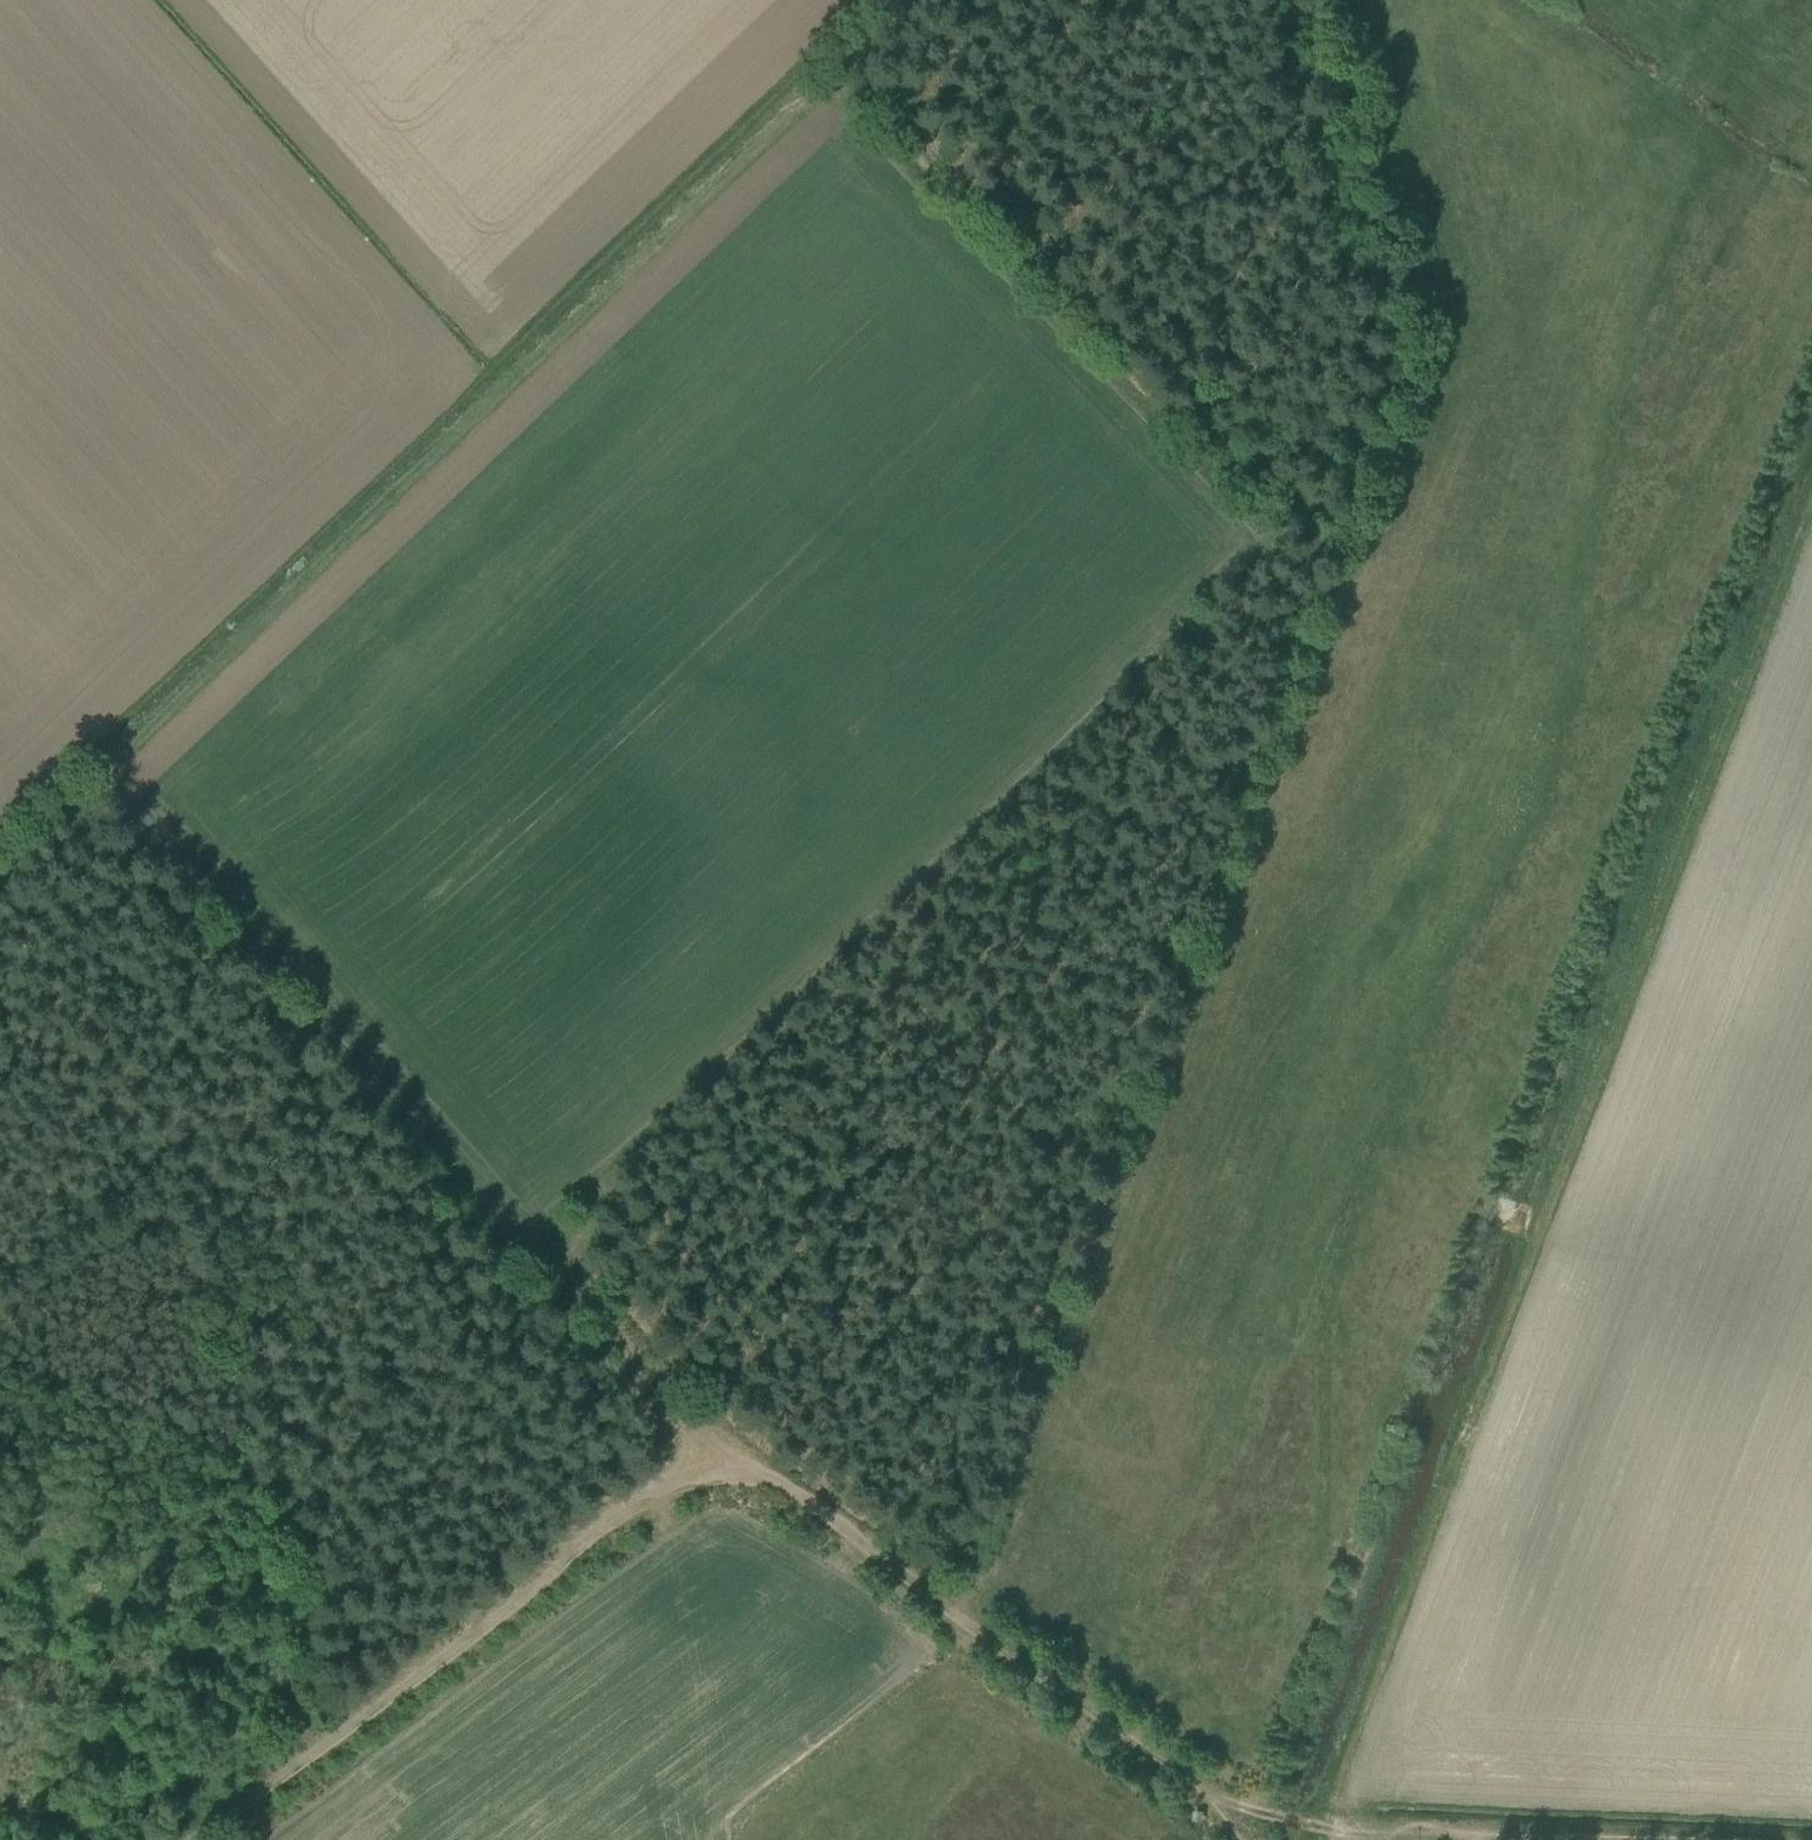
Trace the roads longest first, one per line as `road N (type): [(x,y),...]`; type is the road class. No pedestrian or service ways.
road 1 (track): [(193,1839),(647,1498),(722,1480),(789,1492),(1213,1795)]
road 2 (track): [(1213,1795),(1358,1832),(1567,1839)]

